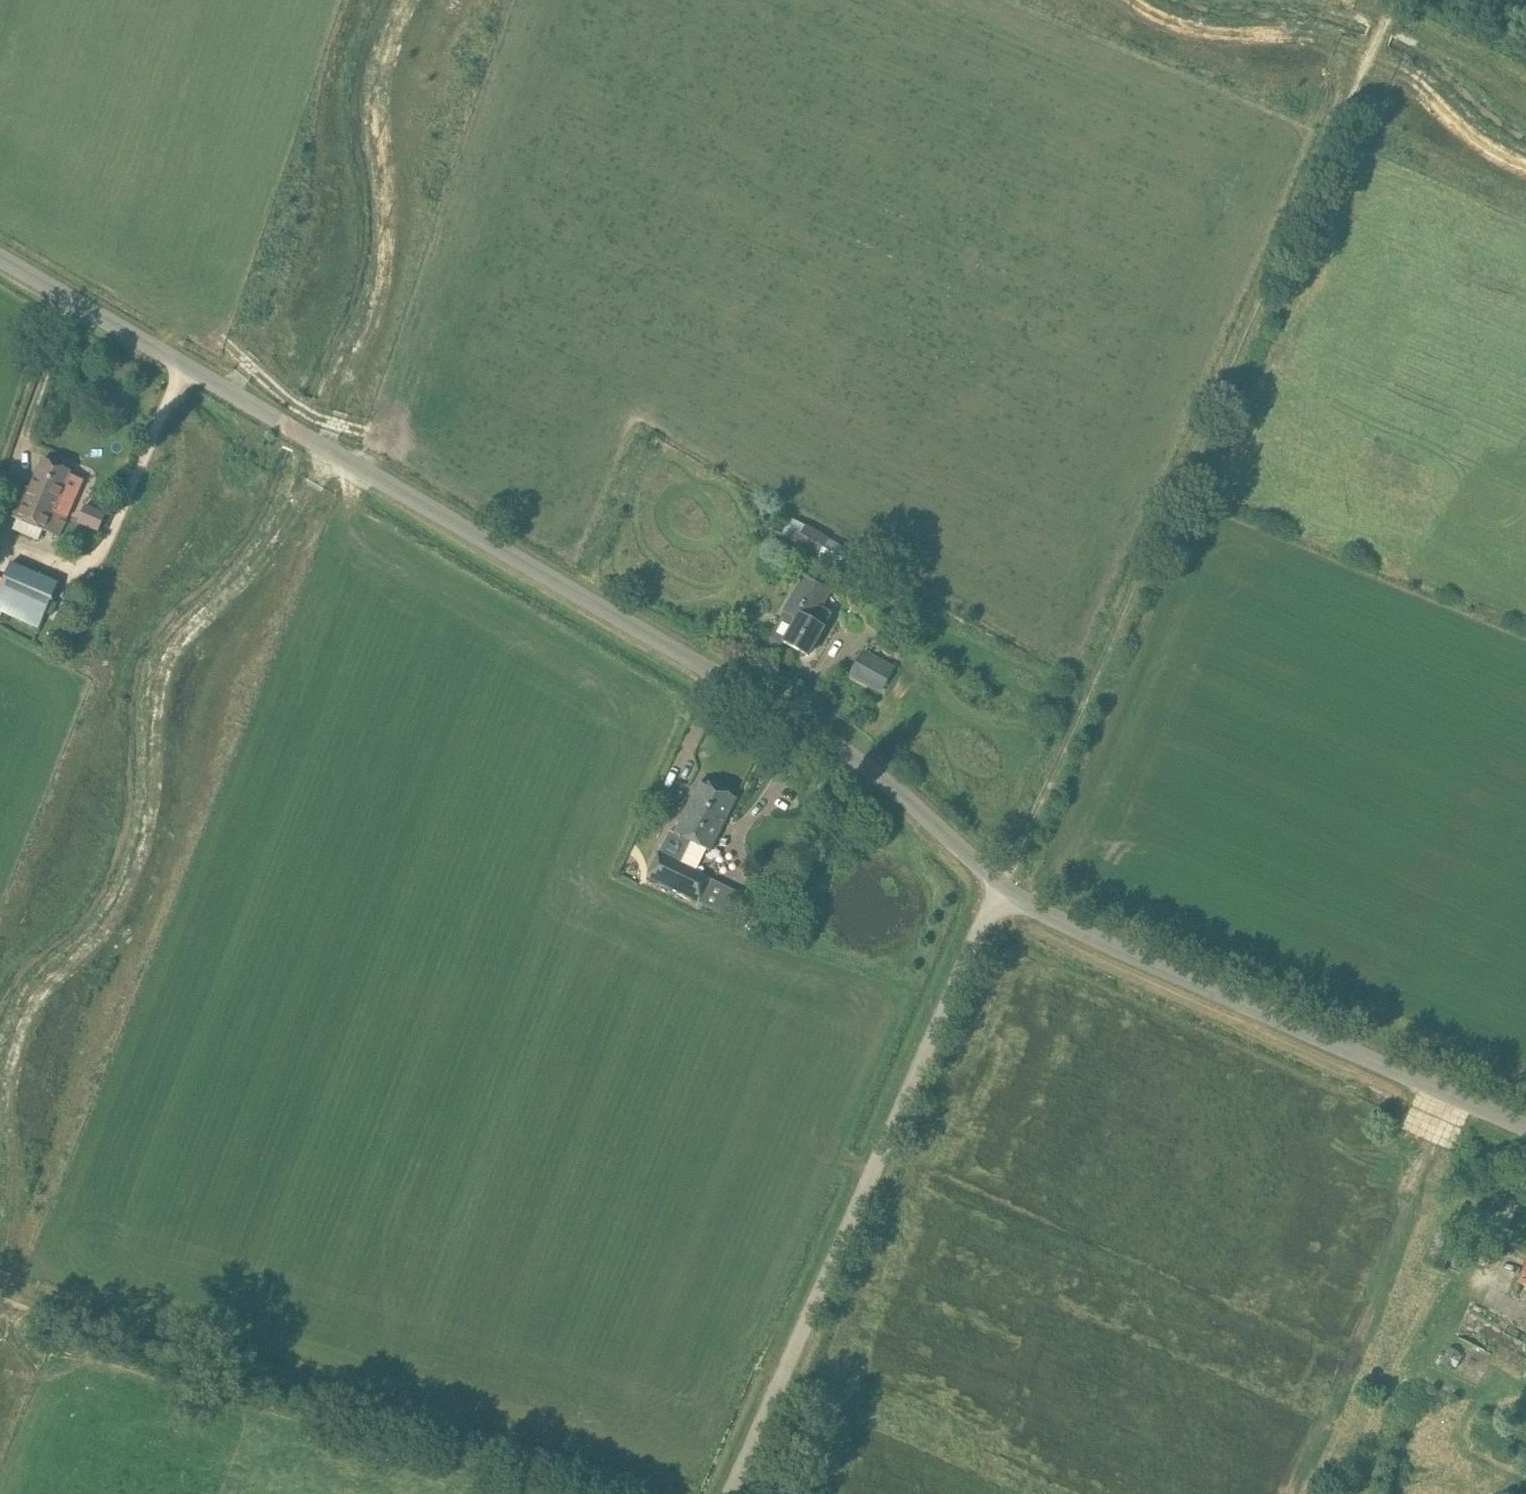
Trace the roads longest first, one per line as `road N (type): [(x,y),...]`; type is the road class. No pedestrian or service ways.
road 1 (unclassified): [(998,884),(886,779),(796,718),(0,257)]
road 2 (unclassified): [(732,1493),(998,884)]
road 3 (track): [(614,1493),(16,1296)]
road 4 (unclassified): [(1525,1126),(998,884)]

